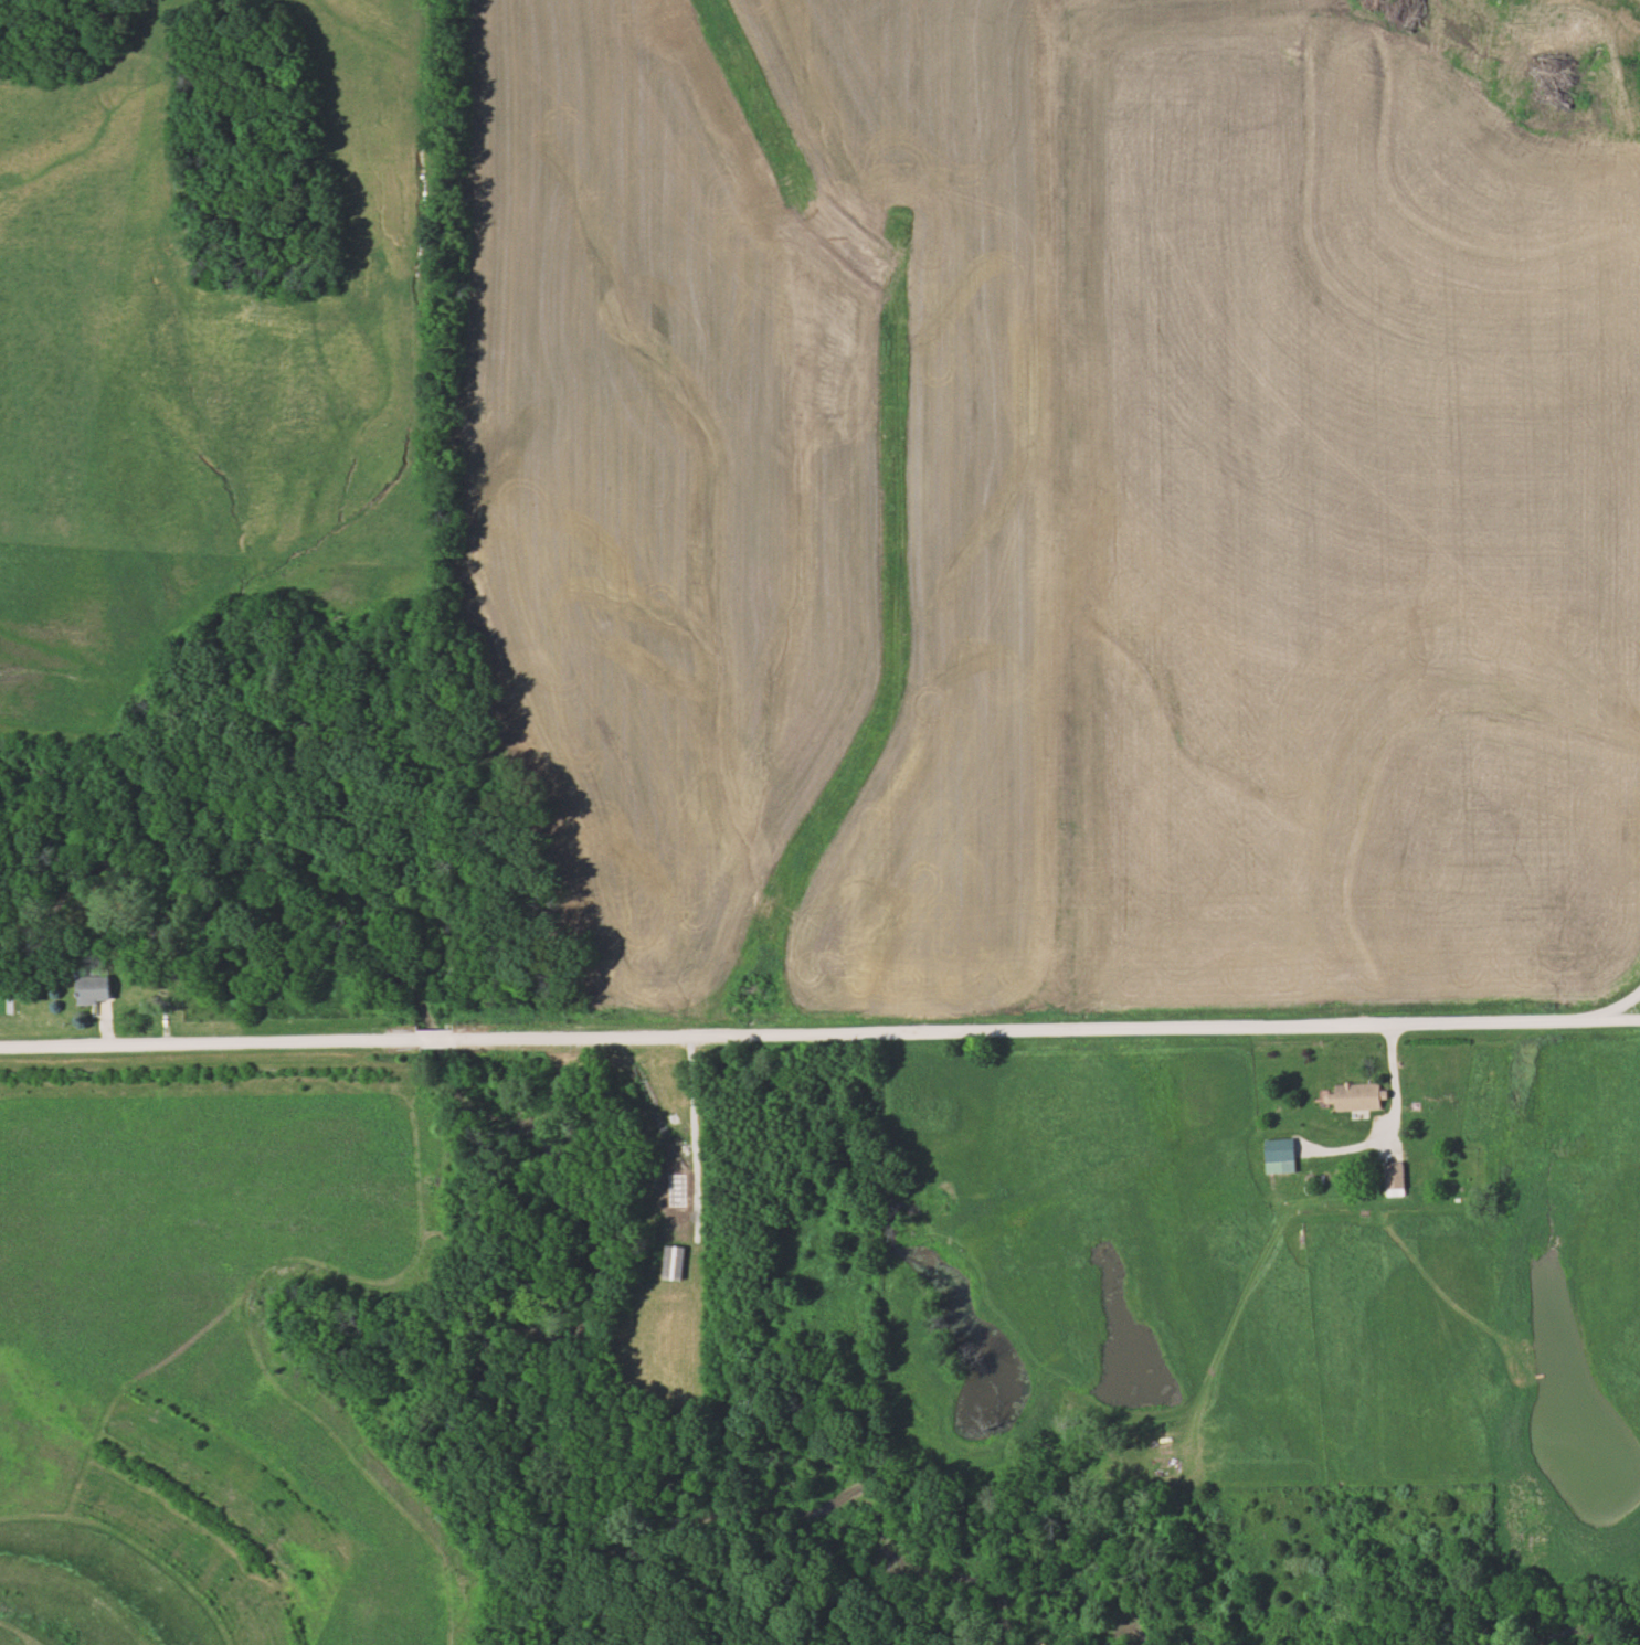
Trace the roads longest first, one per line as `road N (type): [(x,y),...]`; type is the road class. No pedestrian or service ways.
road 1 (residential): [(0,1045),(1638,1020)]

